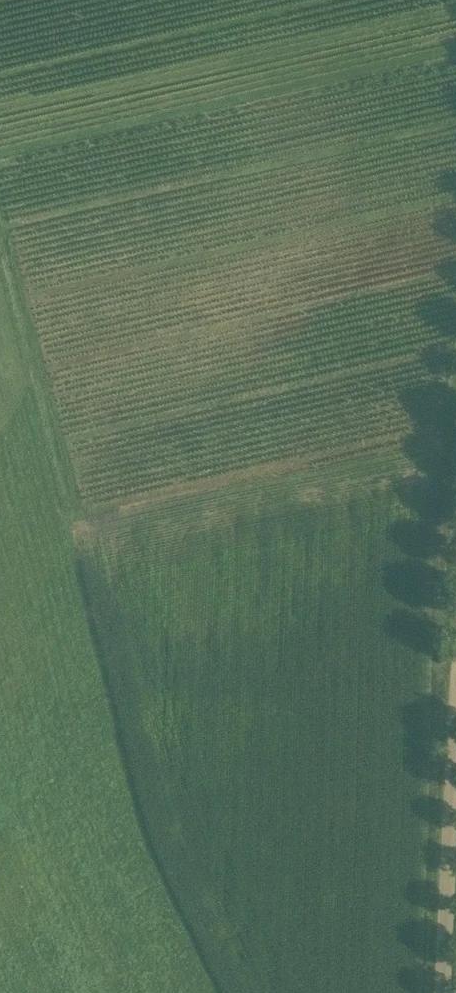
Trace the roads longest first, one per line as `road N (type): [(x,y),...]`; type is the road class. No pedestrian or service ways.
road 1 (unclassified): [(455,764),(439,992)]

